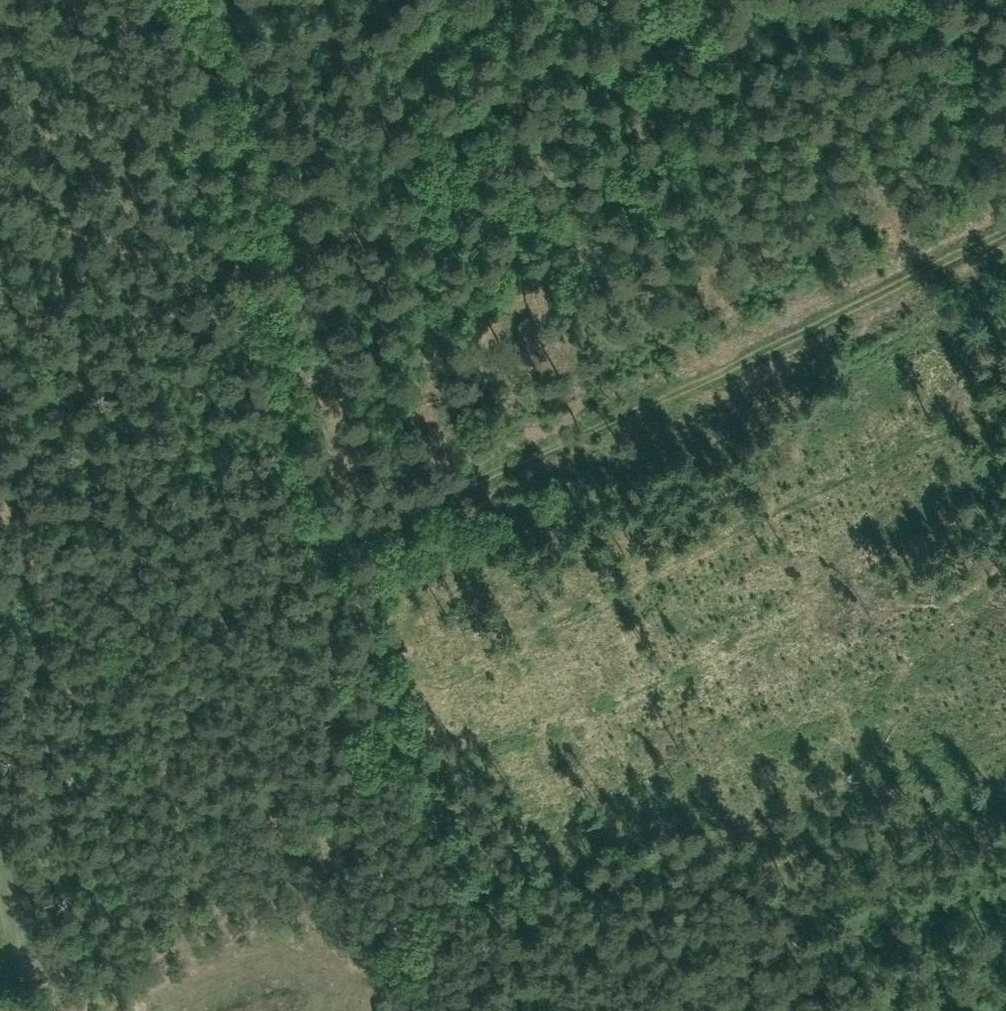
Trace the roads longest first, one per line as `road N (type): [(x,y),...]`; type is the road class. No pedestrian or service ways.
road 1 (track): [(317,552),(1005,232)]

